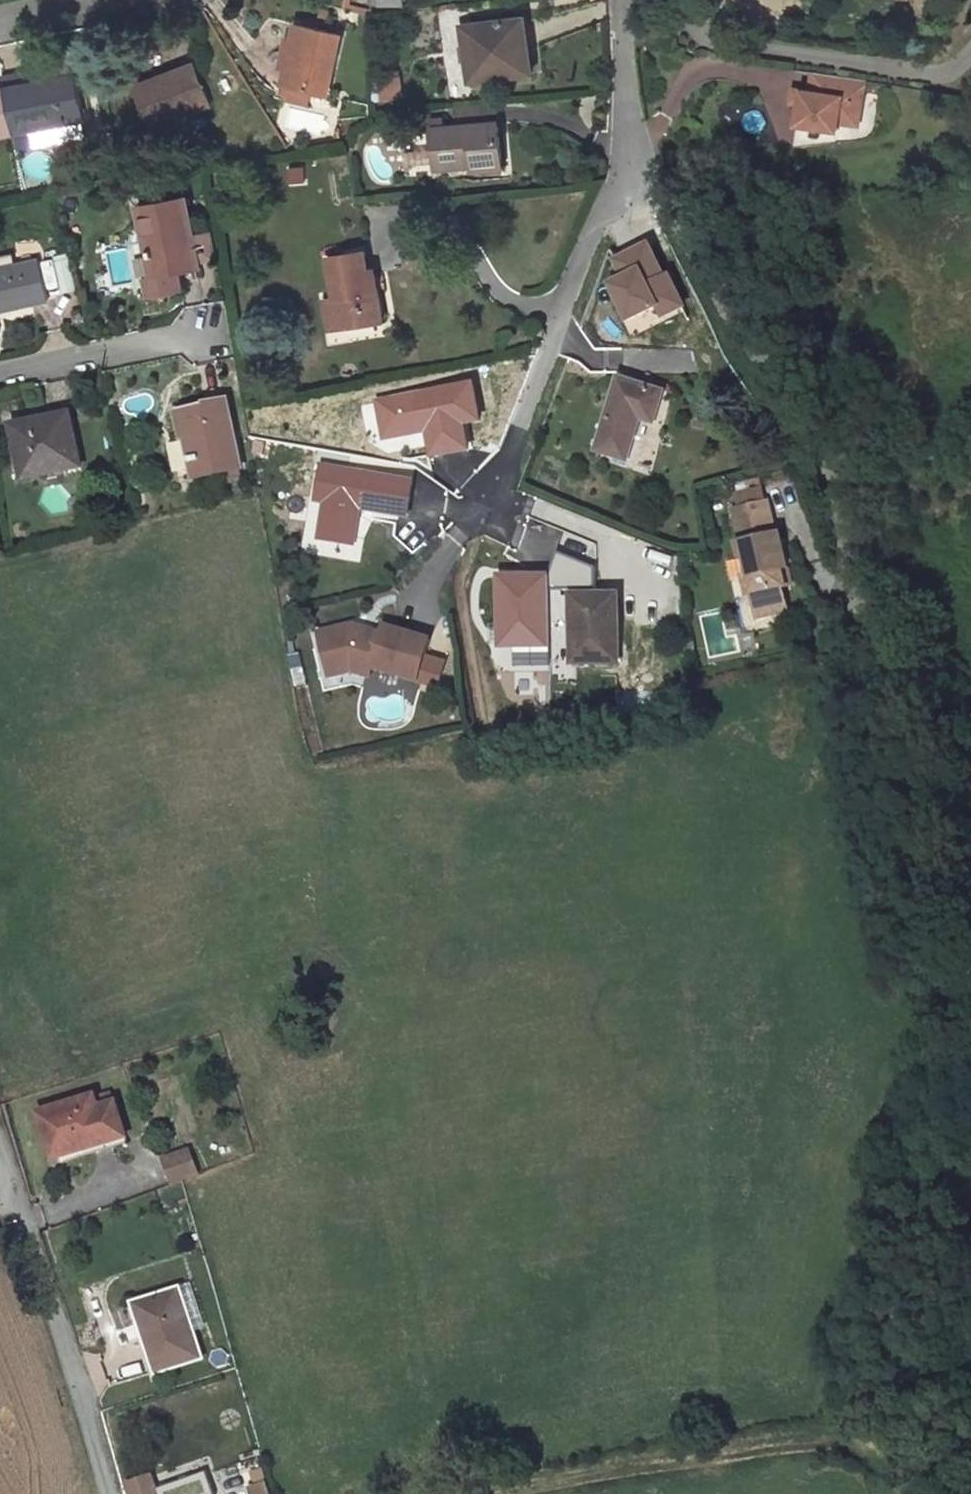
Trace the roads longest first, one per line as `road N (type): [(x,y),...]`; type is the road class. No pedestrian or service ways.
road 1 (residential): [(485,517),(597,218),(632,168),(621,0)]
road 2 (track): [(861,1438),(912,1279),(911,1229),(946,1074),(970,1011)]
road 3 (track): [(490,1493),(629,1466),(861,1438)]
road 4 (residential): [(111,1493),(0,1141)]
road 5 (track): [(970,952),(908,833),(866,632)]
road 6 (residential): [(0,378),(202,337)]
road 7 (residential): [(128,0),(0,25)]

